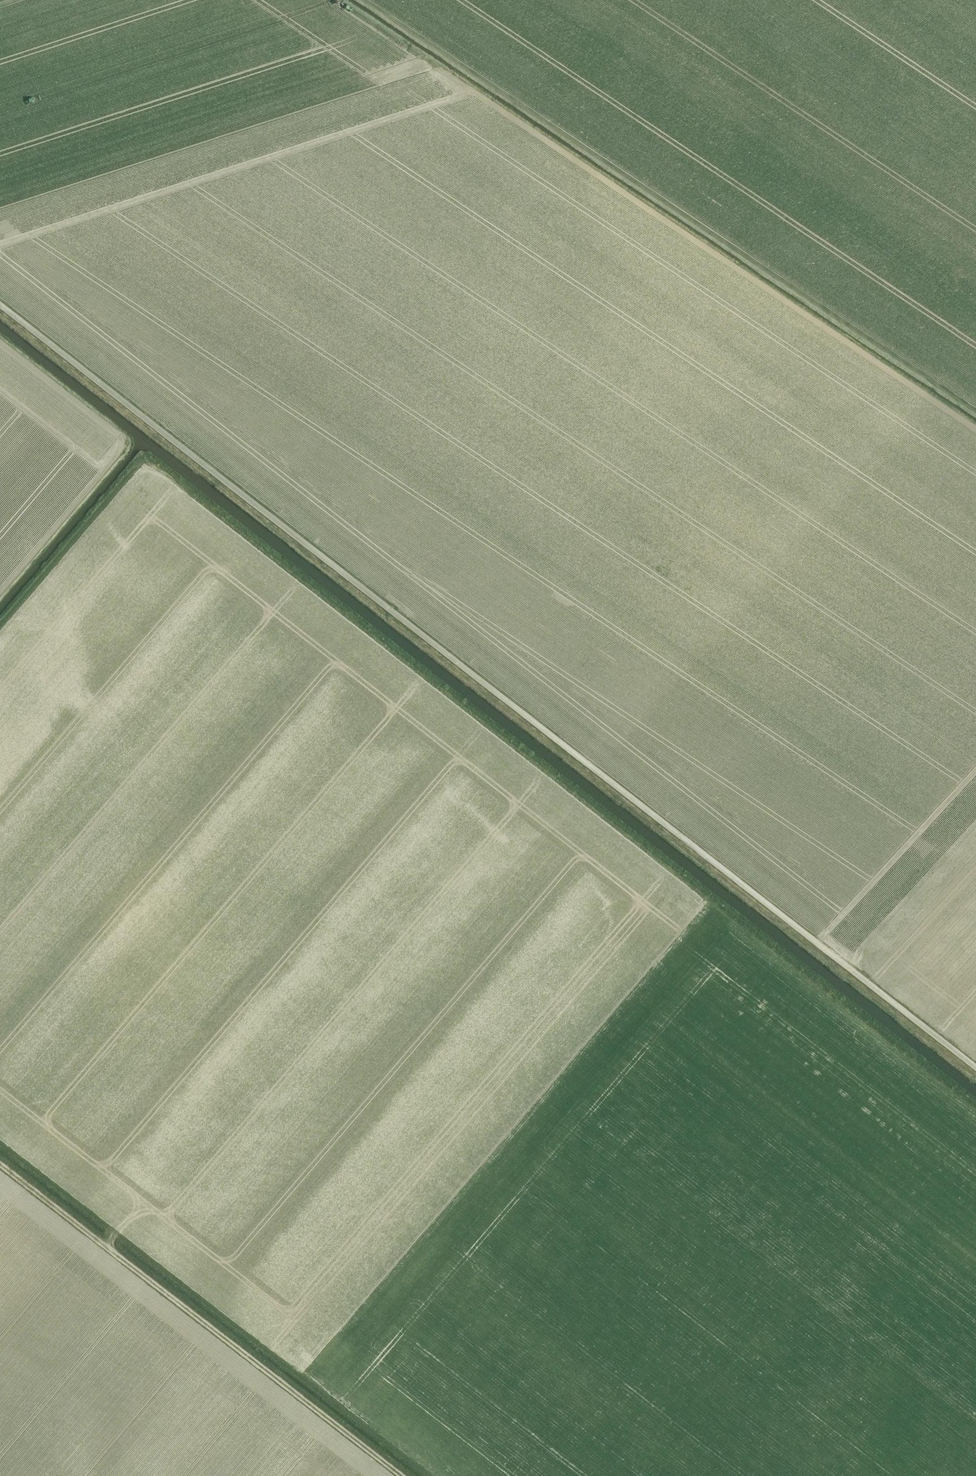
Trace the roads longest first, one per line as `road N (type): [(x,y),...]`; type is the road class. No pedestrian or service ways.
road 1 (unclassified): [(975,1069),(0,306)]
road 2 (track): [(402,1475),(0,1163)]

